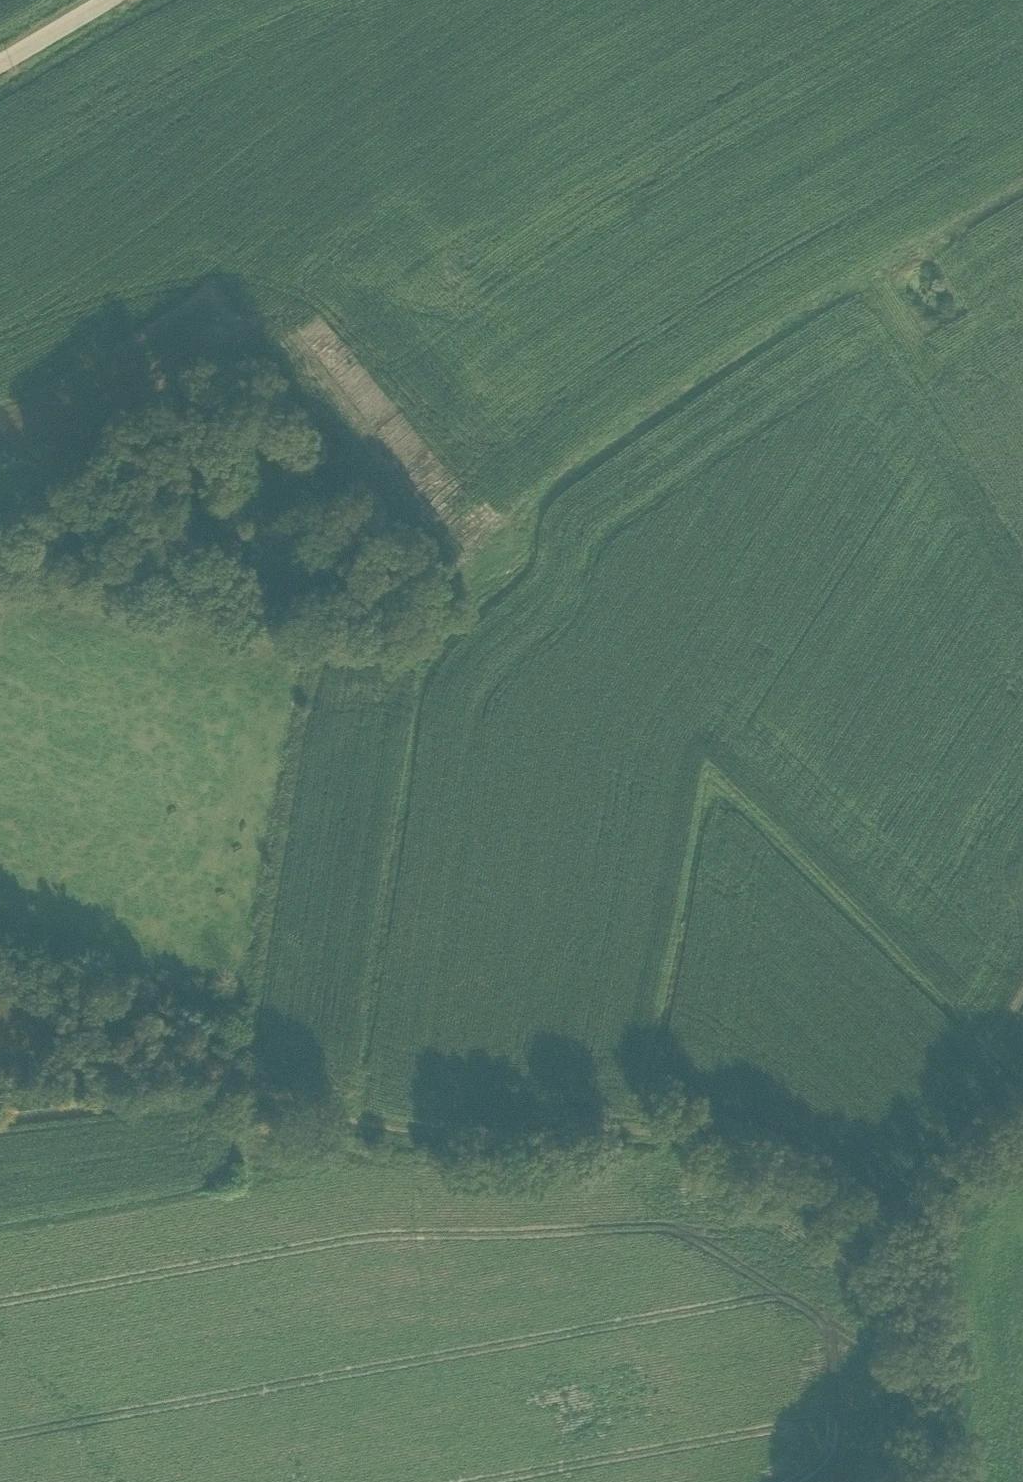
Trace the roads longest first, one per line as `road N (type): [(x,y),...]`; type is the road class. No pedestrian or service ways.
road 1 (track): [(1022,1152),(969,1179),(902,1259),(926,1358),(917,1481)]
road 2 (residential): [(0,65),(110,0)]

